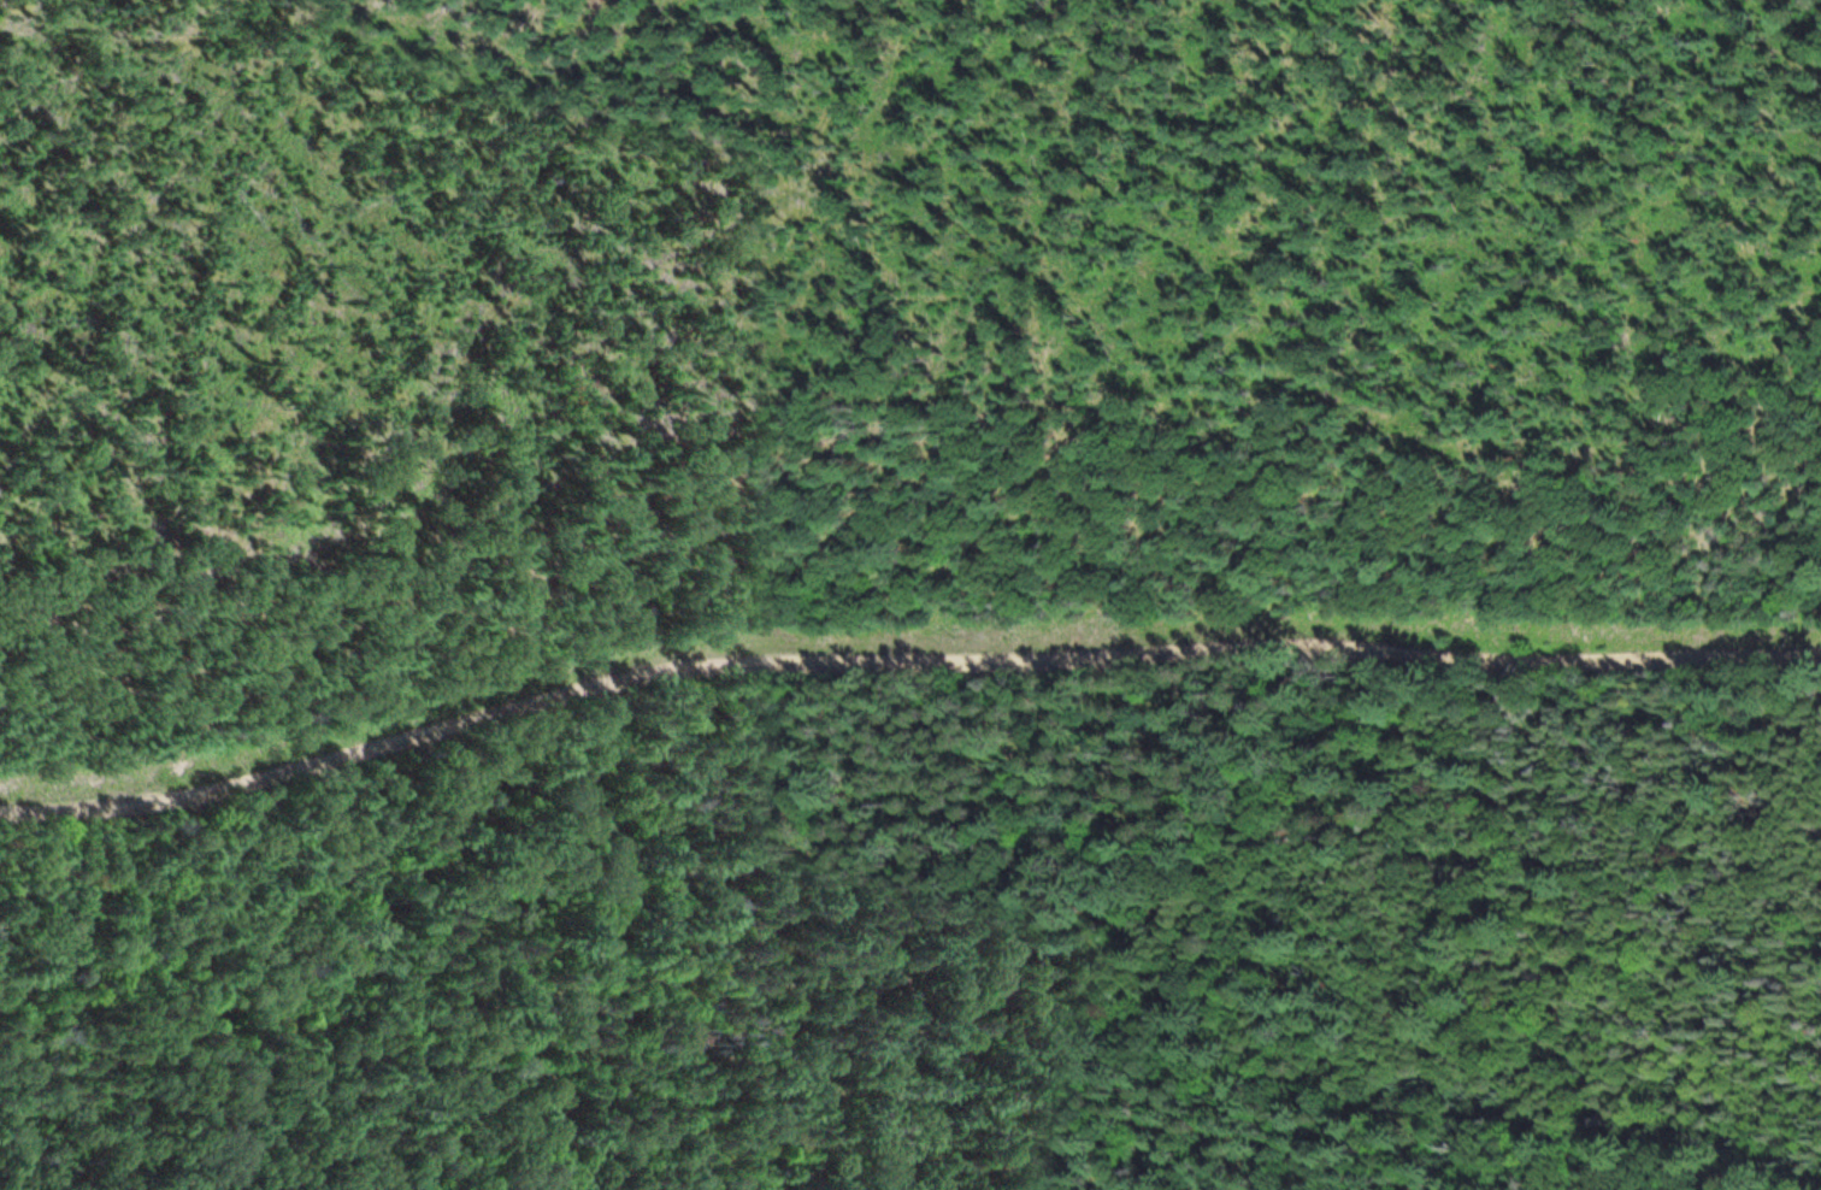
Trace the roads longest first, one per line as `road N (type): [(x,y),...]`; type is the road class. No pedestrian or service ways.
road 1 (residential): [(1820,651),(1516,660),(1279,642),(1121,655),(727,661),(641,676),(142,806),(0,811)]

